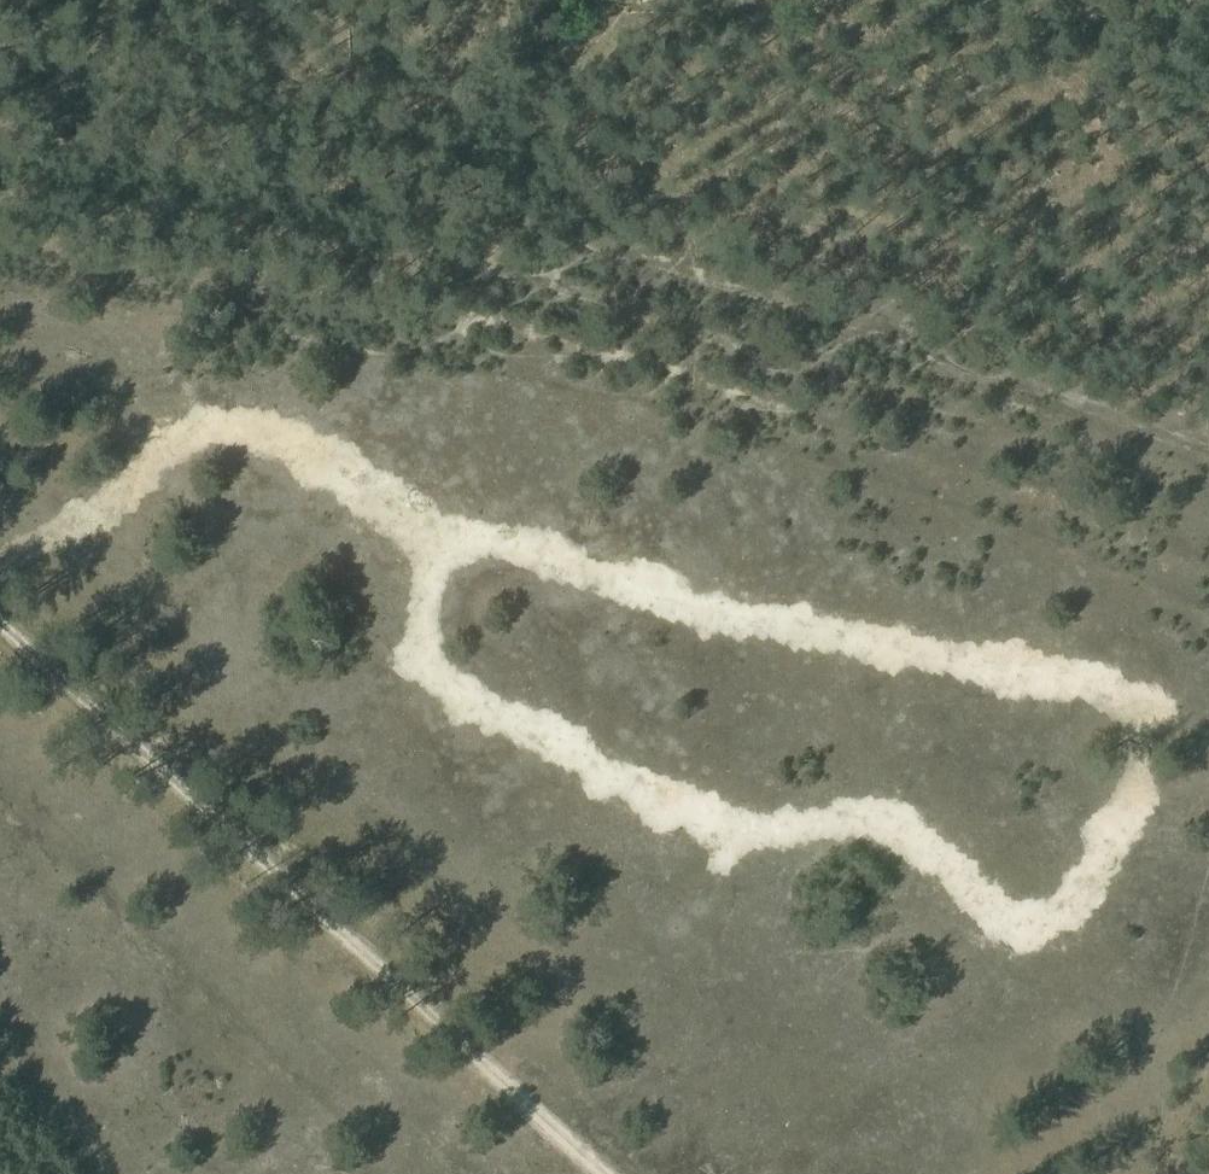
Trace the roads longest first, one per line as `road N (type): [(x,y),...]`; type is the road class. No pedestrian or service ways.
road 1 (track): [(0,619),(601,1173)]
road 2 (track): [(105,1173),(0,1029)]

